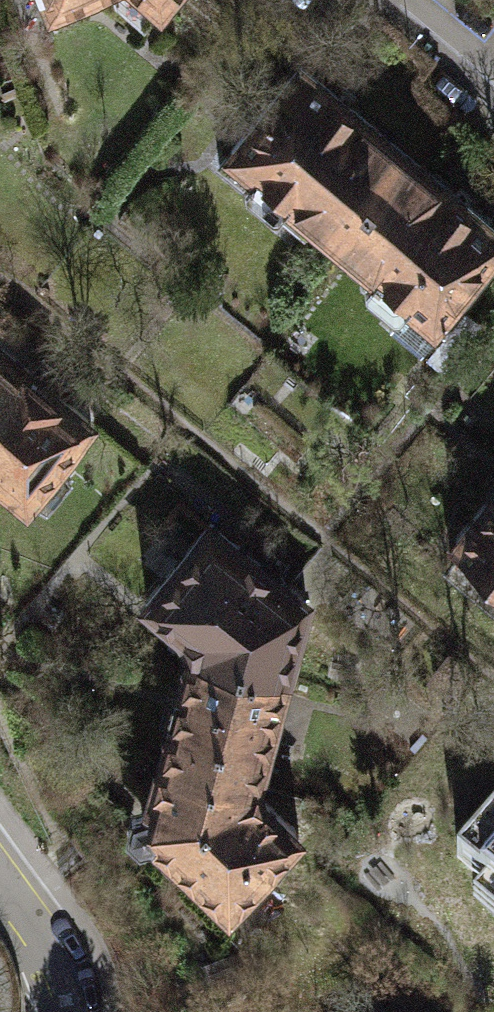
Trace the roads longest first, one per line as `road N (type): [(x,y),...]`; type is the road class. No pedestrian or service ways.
road 1 (residential): [(65,1011),(45,950),(0,883)]

